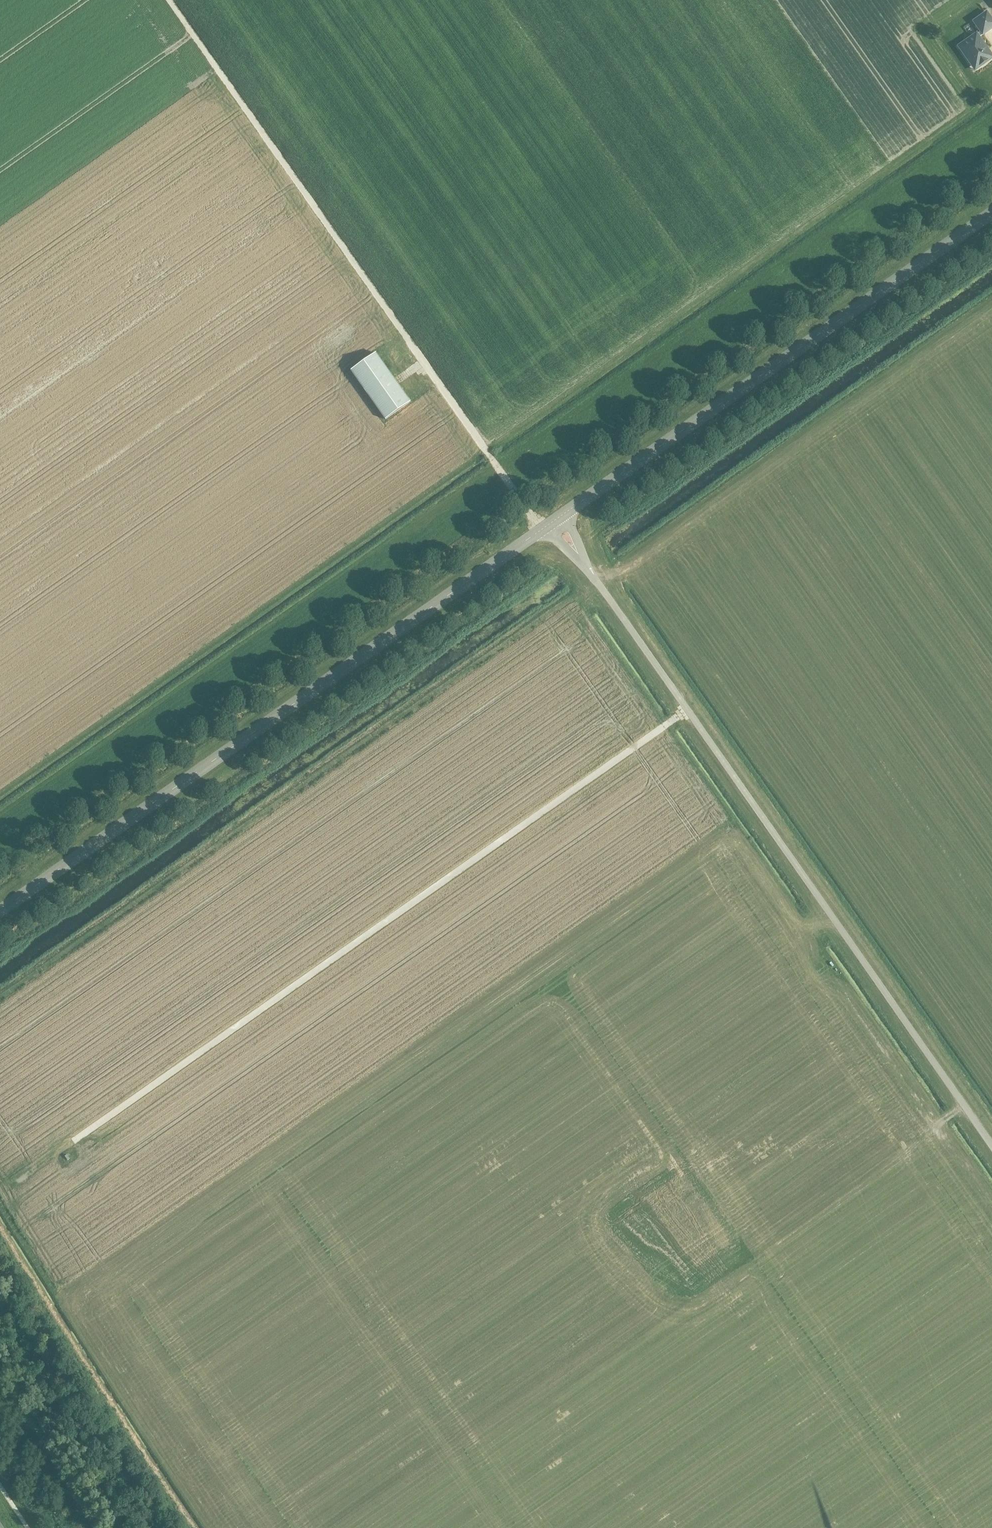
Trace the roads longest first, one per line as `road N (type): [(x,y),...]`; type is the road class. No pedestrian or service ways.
road 1 (unclassified): [(991,1149),(553,522)]
road 2 (unclassified): [(0,912),(553,522)]
road 3 (unclassified): [(553,522),(991,212)]

